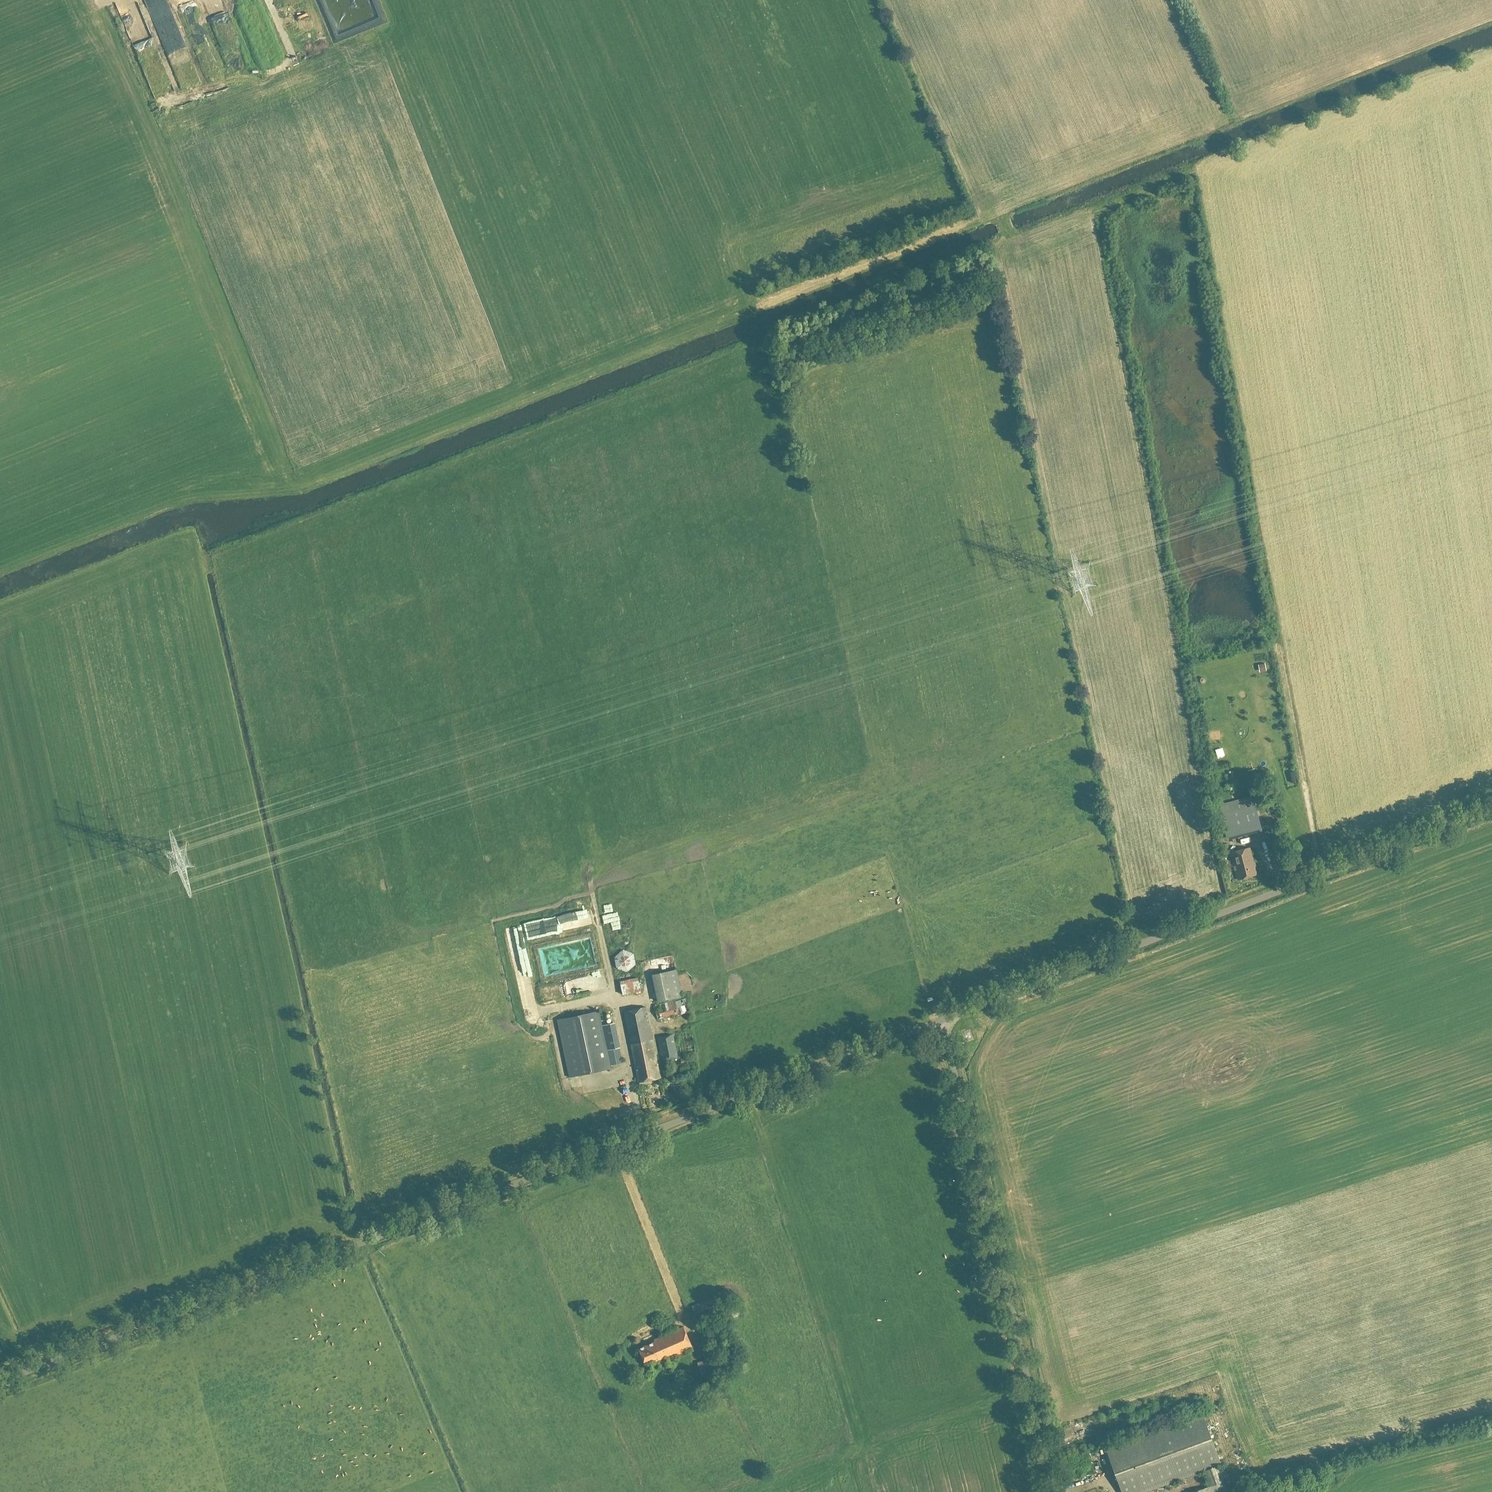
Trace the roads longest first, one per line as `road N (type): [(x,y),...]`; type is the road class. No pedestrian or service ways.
road 1 (unclassified): [(0,1379),(939,1023)]
road 2 (unclassified): [(939,1023),(1491,811)]
road 3 (unclassified): [(1053,1491),(939,1023)]

